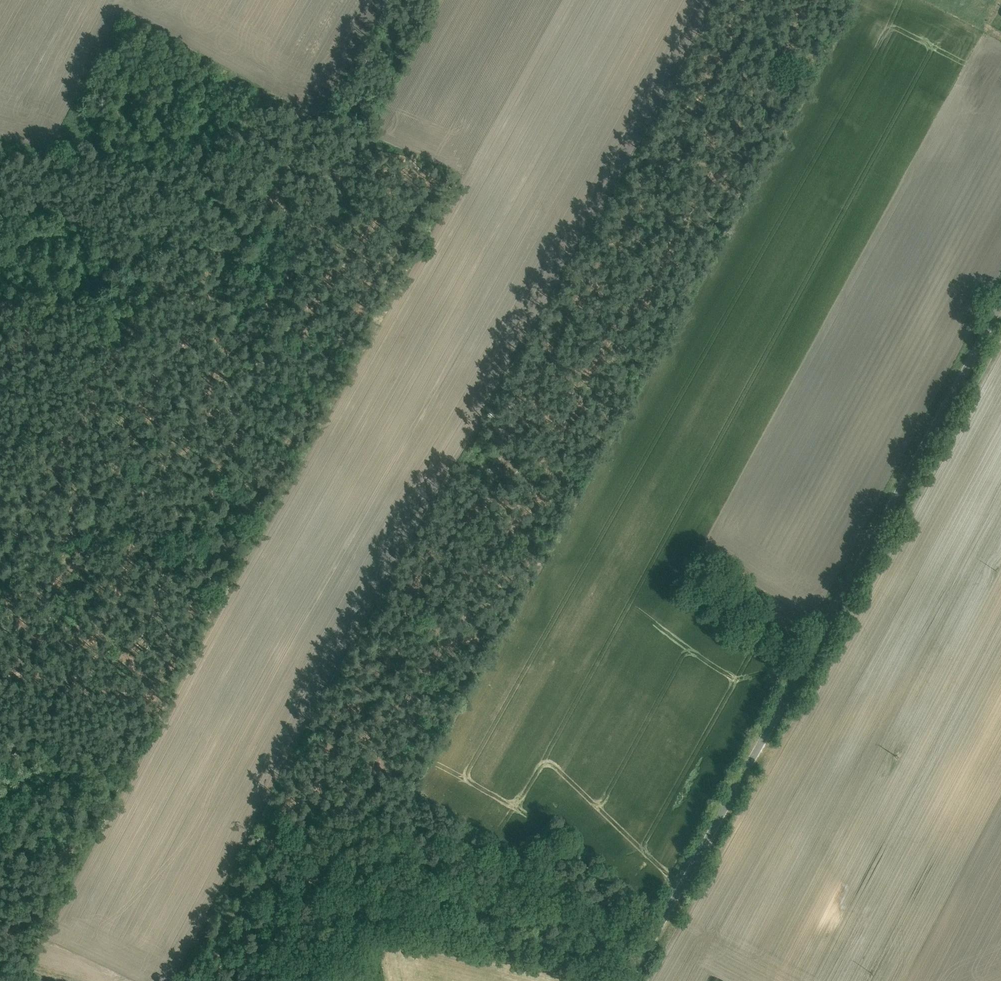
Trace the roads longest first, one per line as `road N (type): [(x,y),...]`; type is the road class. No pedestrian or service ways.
road 1 (unclassified): [(1000,309),(630,980)]
road 2 (track): [(0,596),(255,384),(293,121)]

